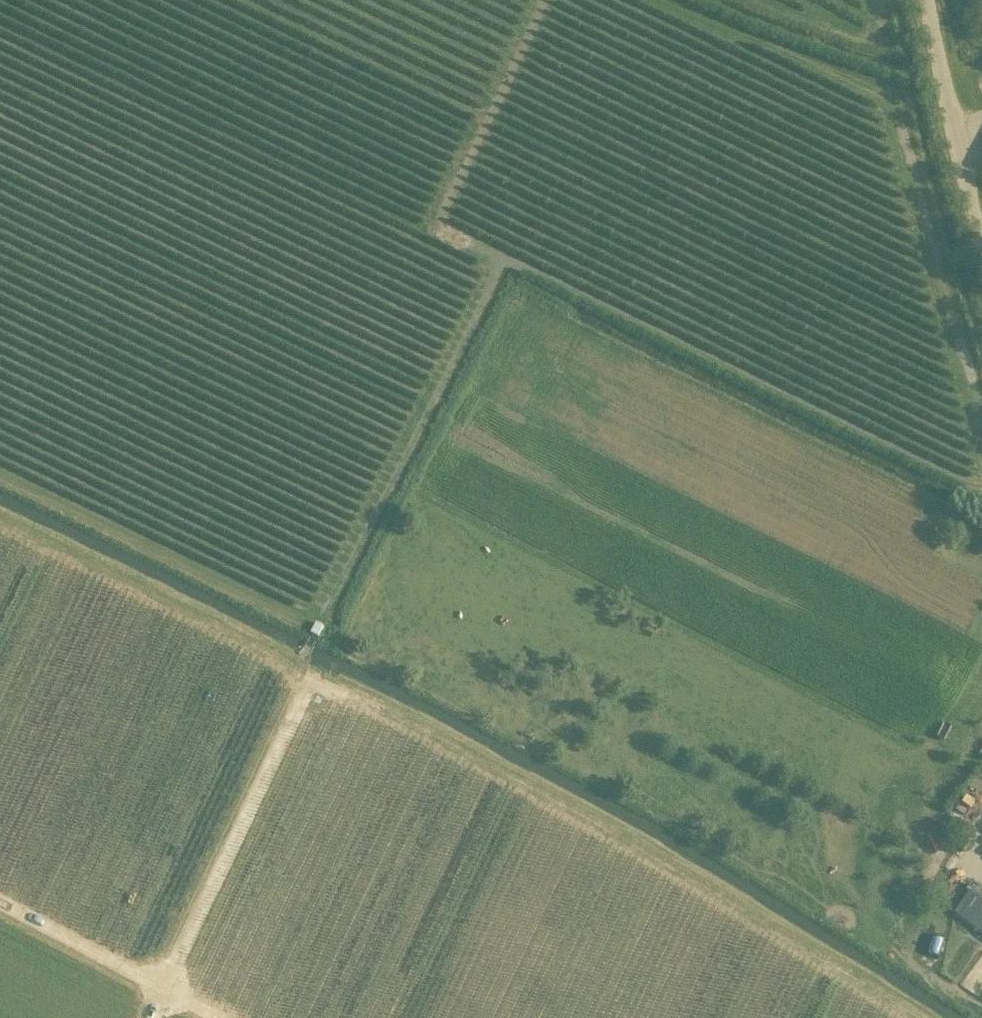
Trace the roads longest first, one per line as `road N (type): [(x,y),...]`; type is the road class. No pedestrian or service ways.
road 1 (unclassified): [(981,277),(945,137),(922,0)]

